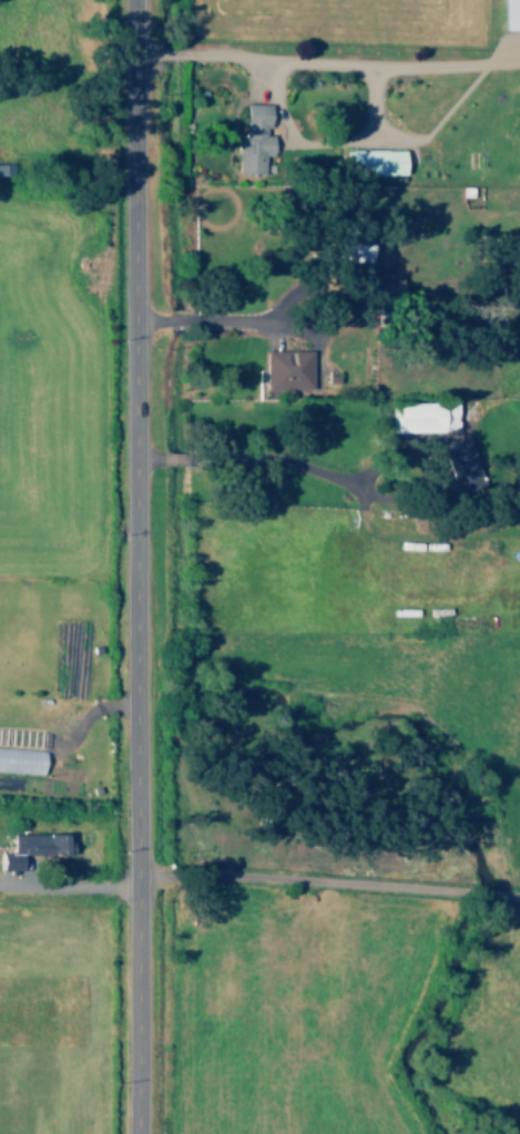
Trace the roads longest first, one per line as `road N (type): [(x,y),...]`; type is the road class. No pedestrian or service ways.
road 1 (tertiary): [(136,1133),(134,0)]
road 2 (residential): [(135,874),(519,898)]

